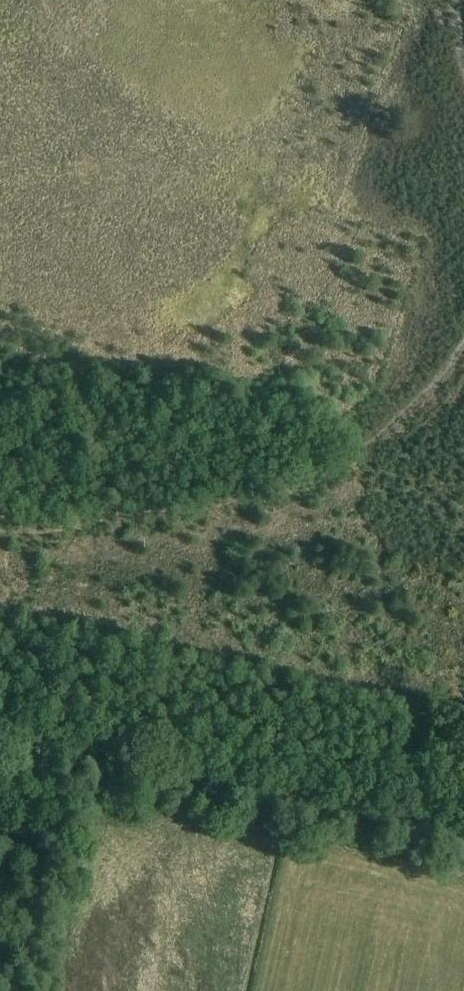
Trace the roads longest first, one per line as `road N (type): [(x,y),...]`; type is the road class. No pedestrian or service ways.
road 1 (track): [(0,537),(134,522),(294,482),(416,411),(463,349)]
road 2 (track): [(0,730),(463,833)]

